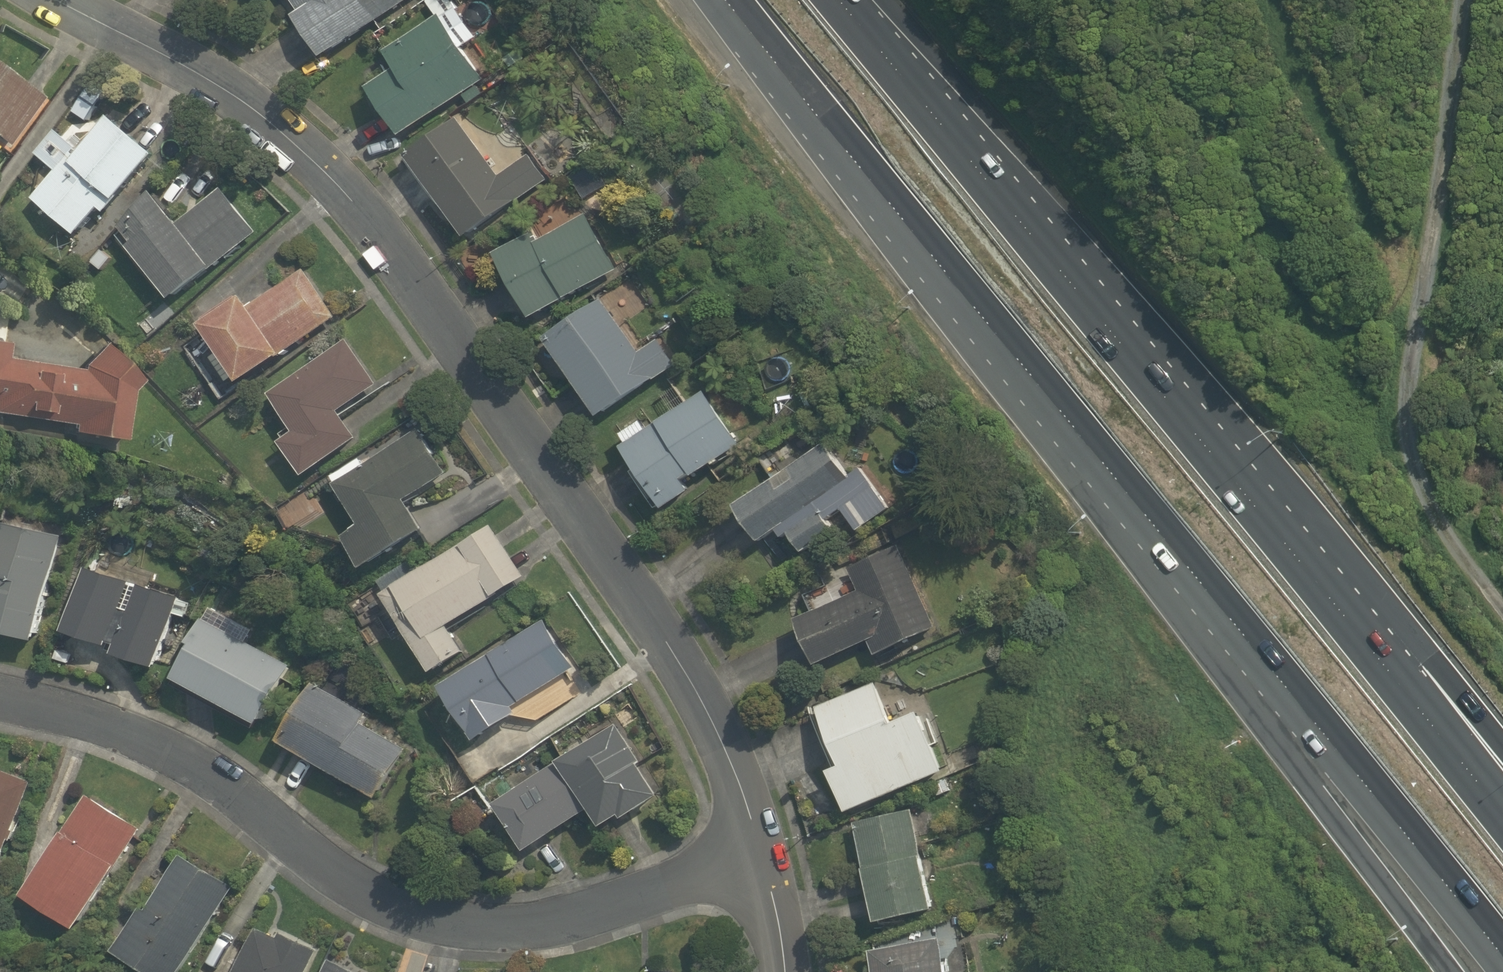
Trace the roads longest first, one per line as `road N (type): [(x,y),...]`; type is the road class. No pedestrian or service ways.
road 1 (motorway): [(1502,956),(759,44)]
road 2 (motorway): [(1439,971),(759,44)]
road 3 (residential): [(56,0),(244,104),(373,223),(668,640),(742,781),(761,855)]
road 4 (motorway): [(840,0),(1395,679)]
road 5 (residential): [(761,855),(578,913),(498,926),(435,920),(357,888),(189,762),(95,725),(0,702)]
road 6 (track): [(1463,0),(1411,397),(1416,474),(1502,606)]
road 7 (motorway): [(1395,679),(1502,815)]
road 8 (motorway): [(1395,679),(1502,798)]
road 9 (residential): [(761,855),(785,971)]

